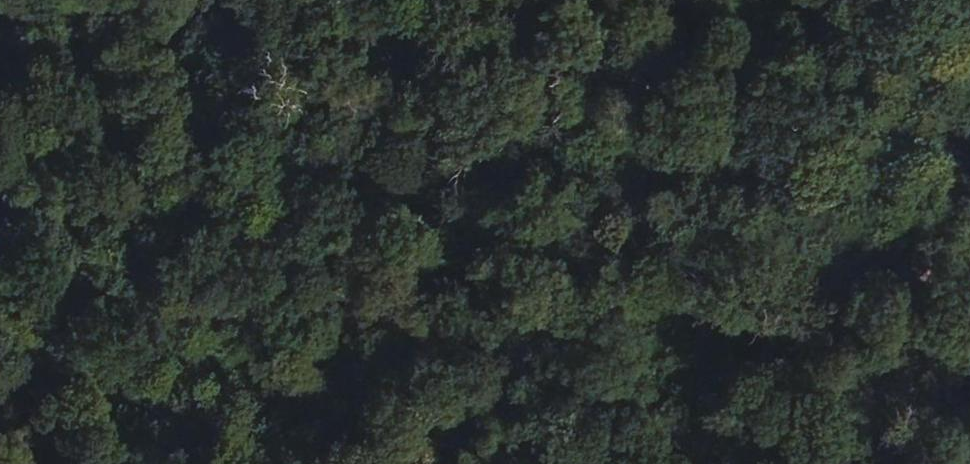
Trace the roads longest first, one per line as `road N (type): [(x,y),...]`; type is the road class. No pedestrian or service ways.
road 1 (motorway): [(969,129),(0,305)]
road 2 (motorway): [(0,359),(969,232)]
road 3 (track): [(0,285),(54,463)]

